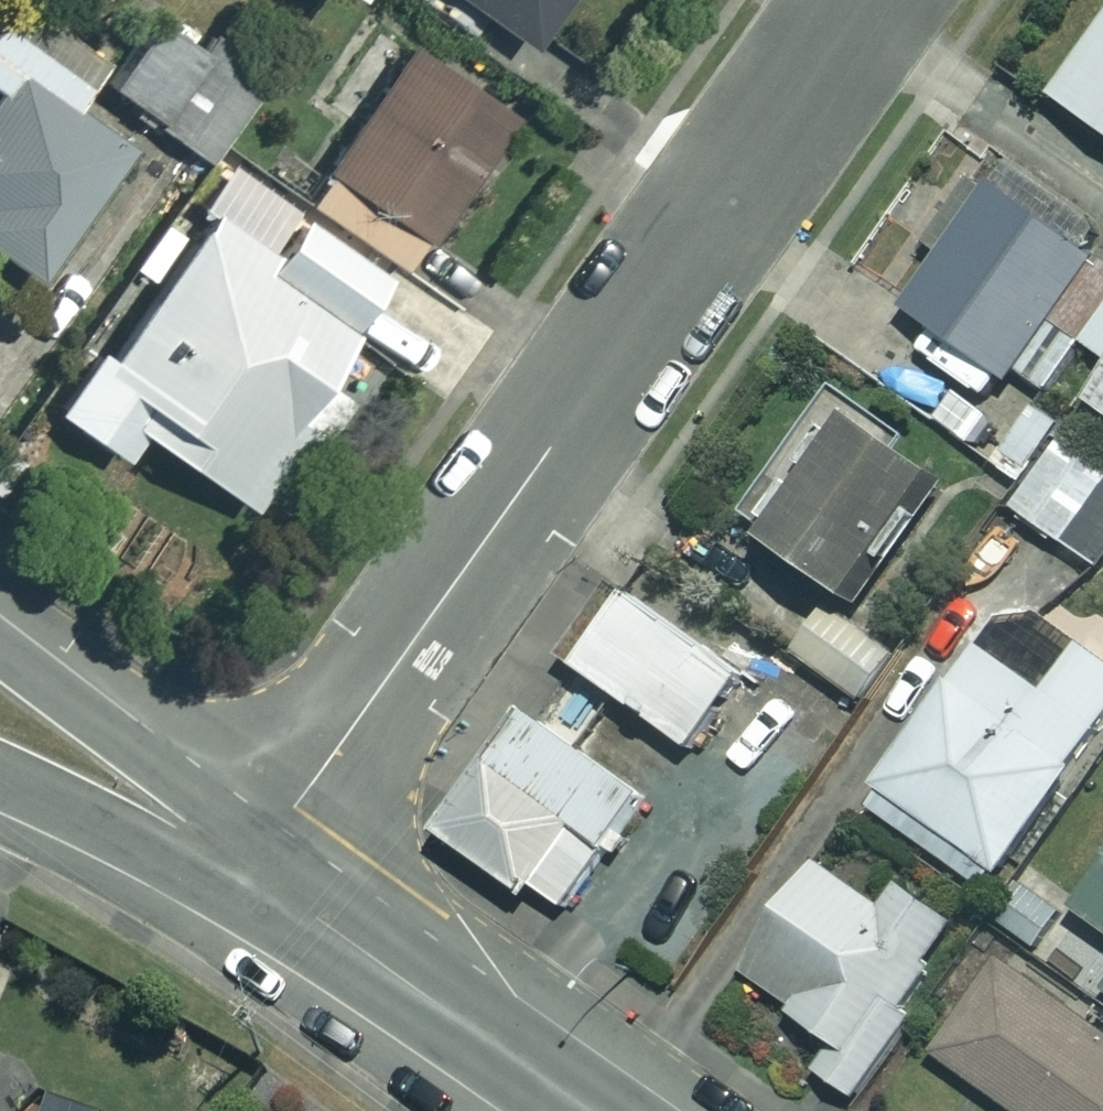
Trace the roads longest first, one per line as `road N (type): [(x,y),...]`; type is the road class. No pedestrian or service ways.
road 1 (residential): [(865,0),(249,873)]
road 2 (secondary): [(249,873),(585,1110)]
road 3 (secondary): [(0,651),(159,772),(249,873)]
road 4 (secondary): [(249,873),(113,829),(0,779)]

